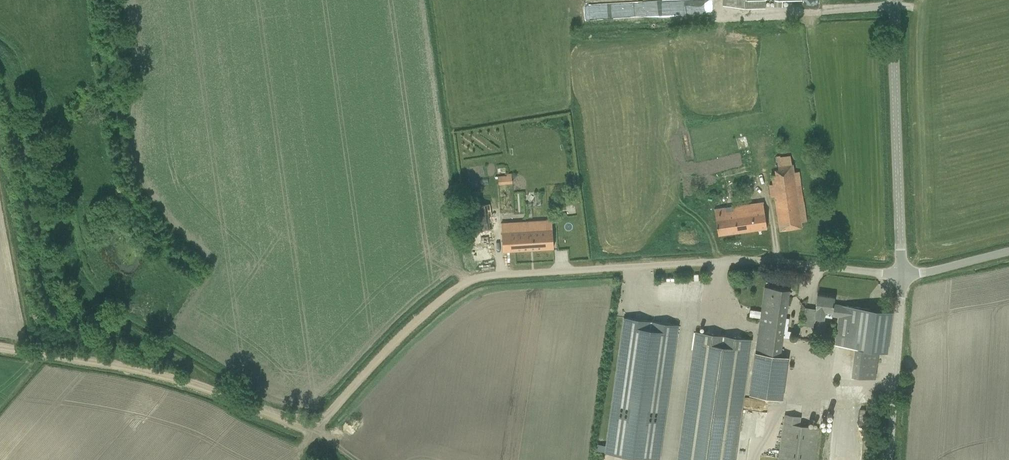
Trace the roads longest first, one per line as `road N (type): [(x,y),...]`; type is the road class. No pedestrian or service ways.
road 1 (unclassified): [(314,427),(420,318),(485,276),(758,261),(902,274)]
road 2 (track): [(314,427),(137,369),(0,347)]
road 3 (unclassified): [(902,274),(897,0)]
road 4 (unclassified): [(889,459),(902,274)]

